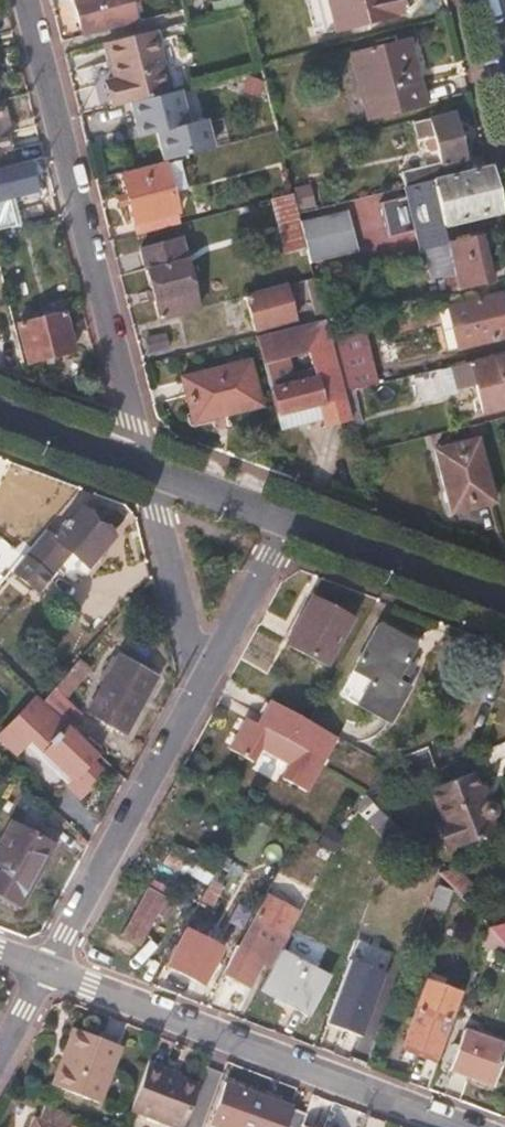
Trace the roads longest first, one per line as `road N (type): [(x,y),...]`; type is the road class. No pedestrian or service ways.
road 1 (residential): [(146,469),(27,0)]
road 2 (residential): [(45,969),(460,1126)]
road 3 (residential): [(45,969),(200,679)]
road 4 (residential): [(285,522),(504,597)]
road 5 (residential): [(200,679),(146,469)]
road 6 (residential): [(200,679),(285,522)]
road 7 (residential): [(0,416),(146,469)]
road 8 (residential): [(146,469),(285,522)]

